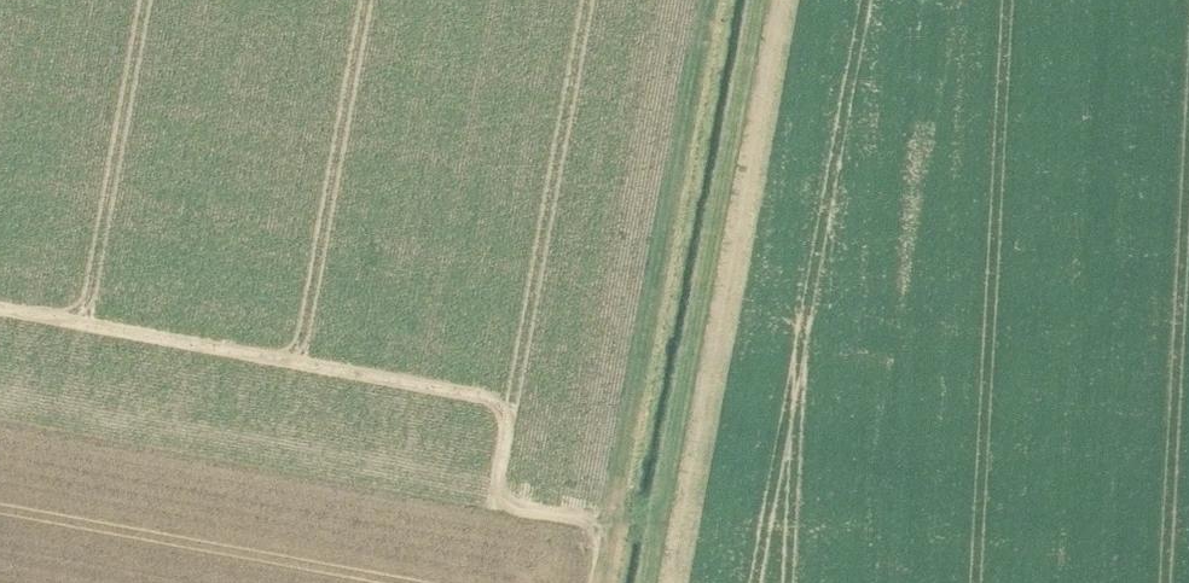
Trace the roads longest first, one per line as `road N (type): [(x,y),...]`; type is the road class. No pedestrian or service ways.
road 1 (track): [(602,582),(711,0)]
road 2 (track): [(760,0),(667,499),(659,519),(606,518)]

